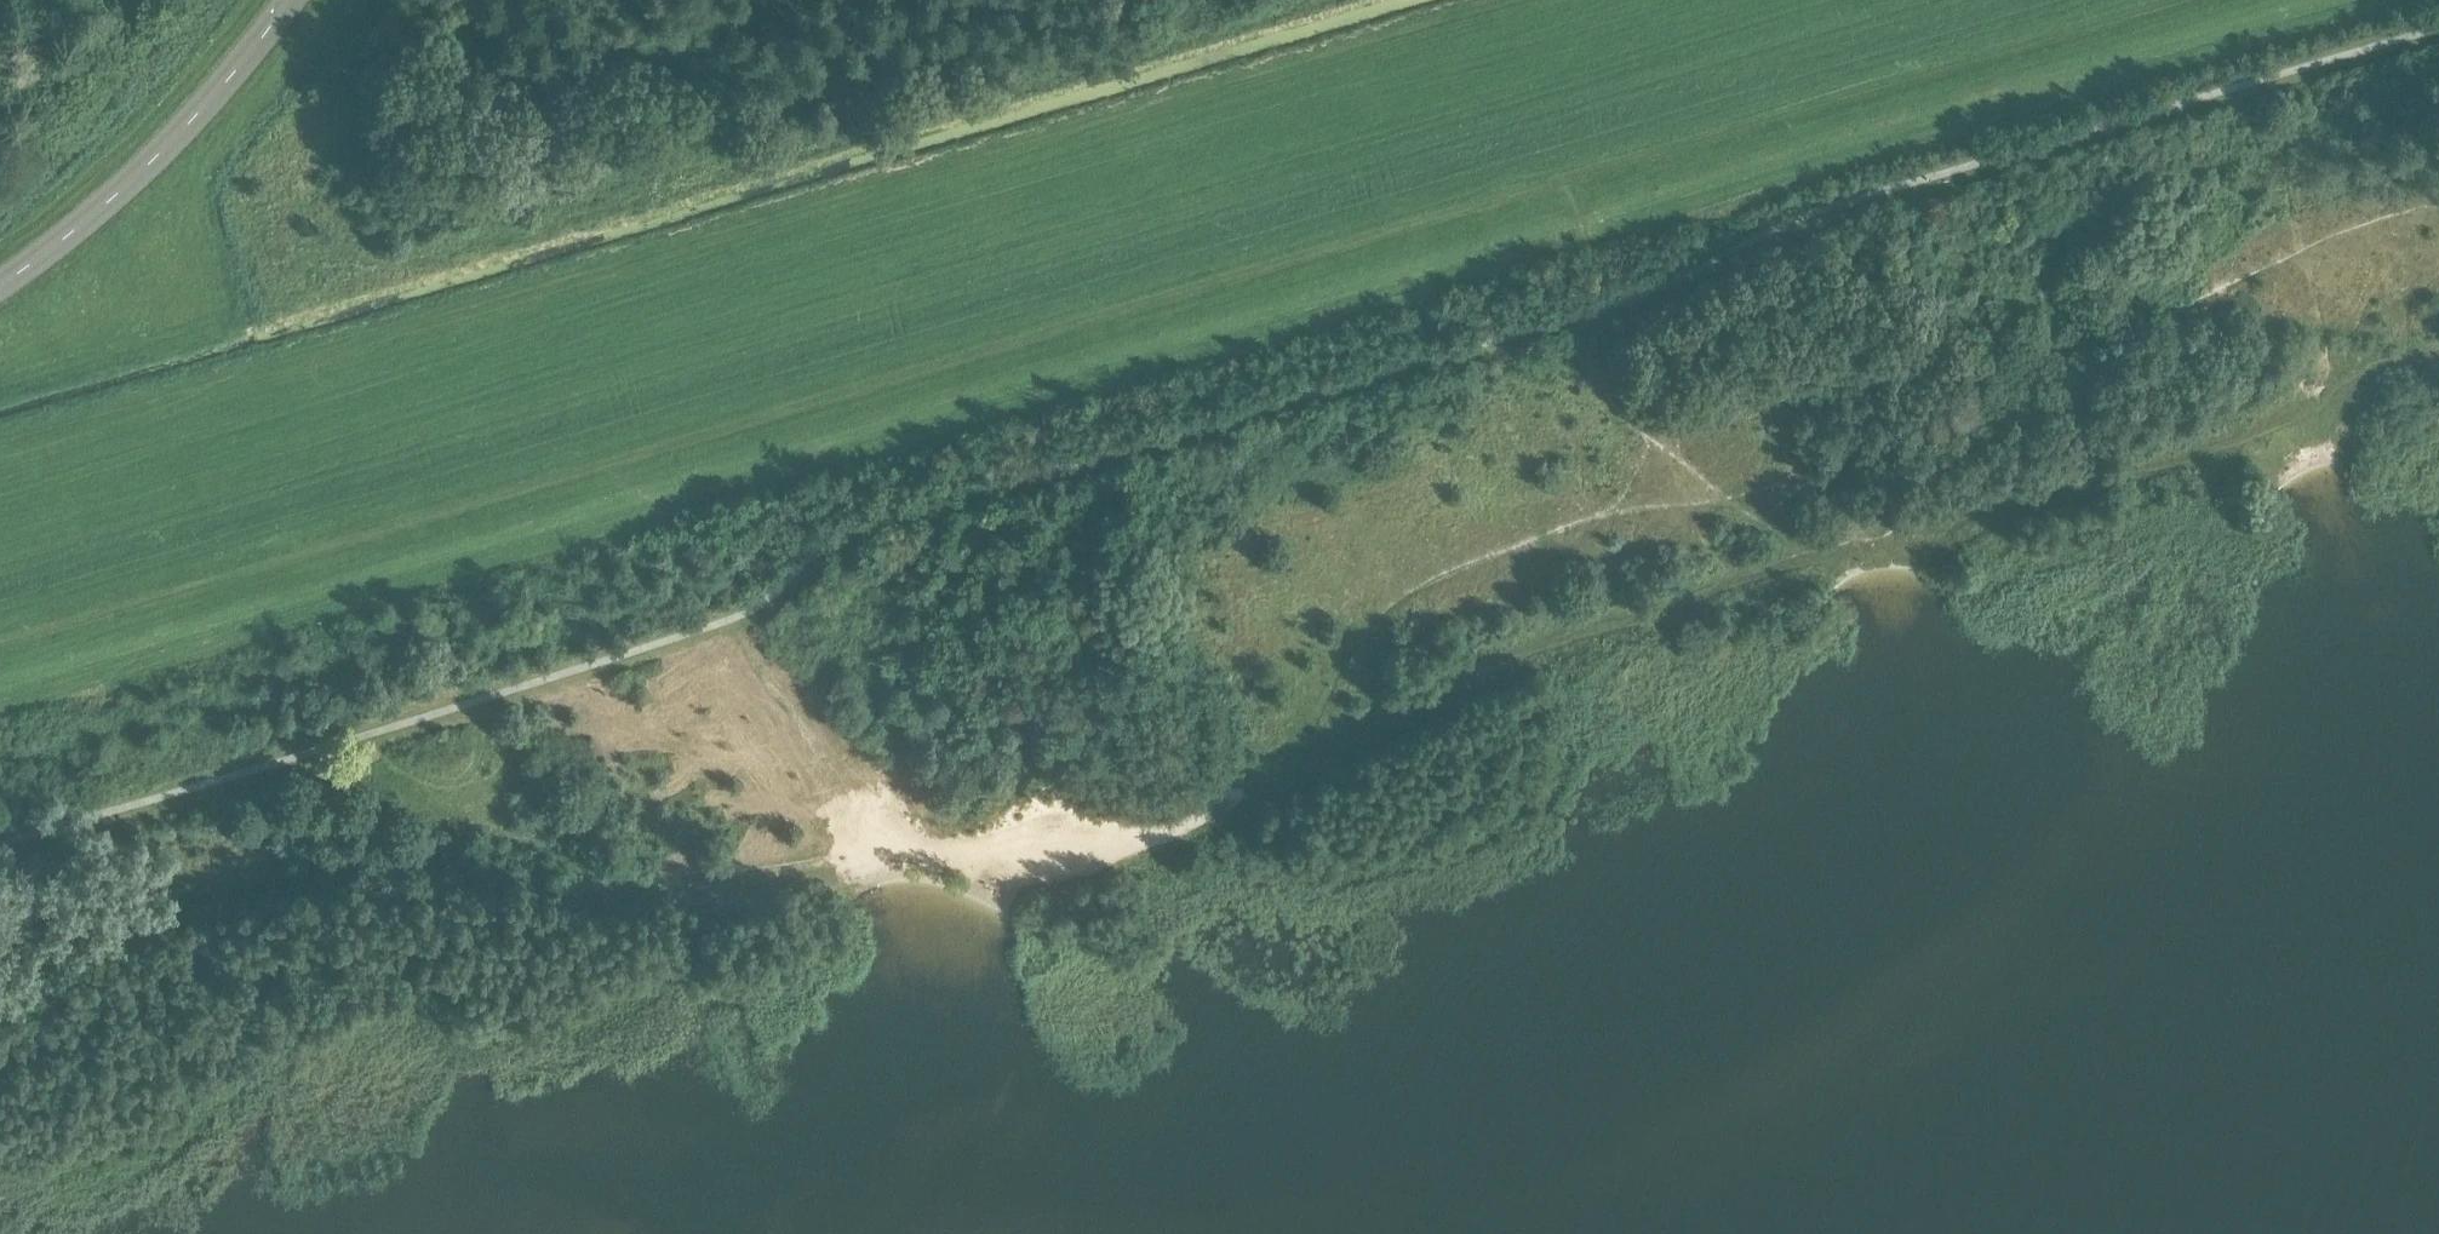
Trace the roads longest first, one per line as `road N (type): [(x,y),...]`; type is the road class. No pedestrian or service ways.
road 1 (unclassified): [(0,290),(146,165),(289,0)]

